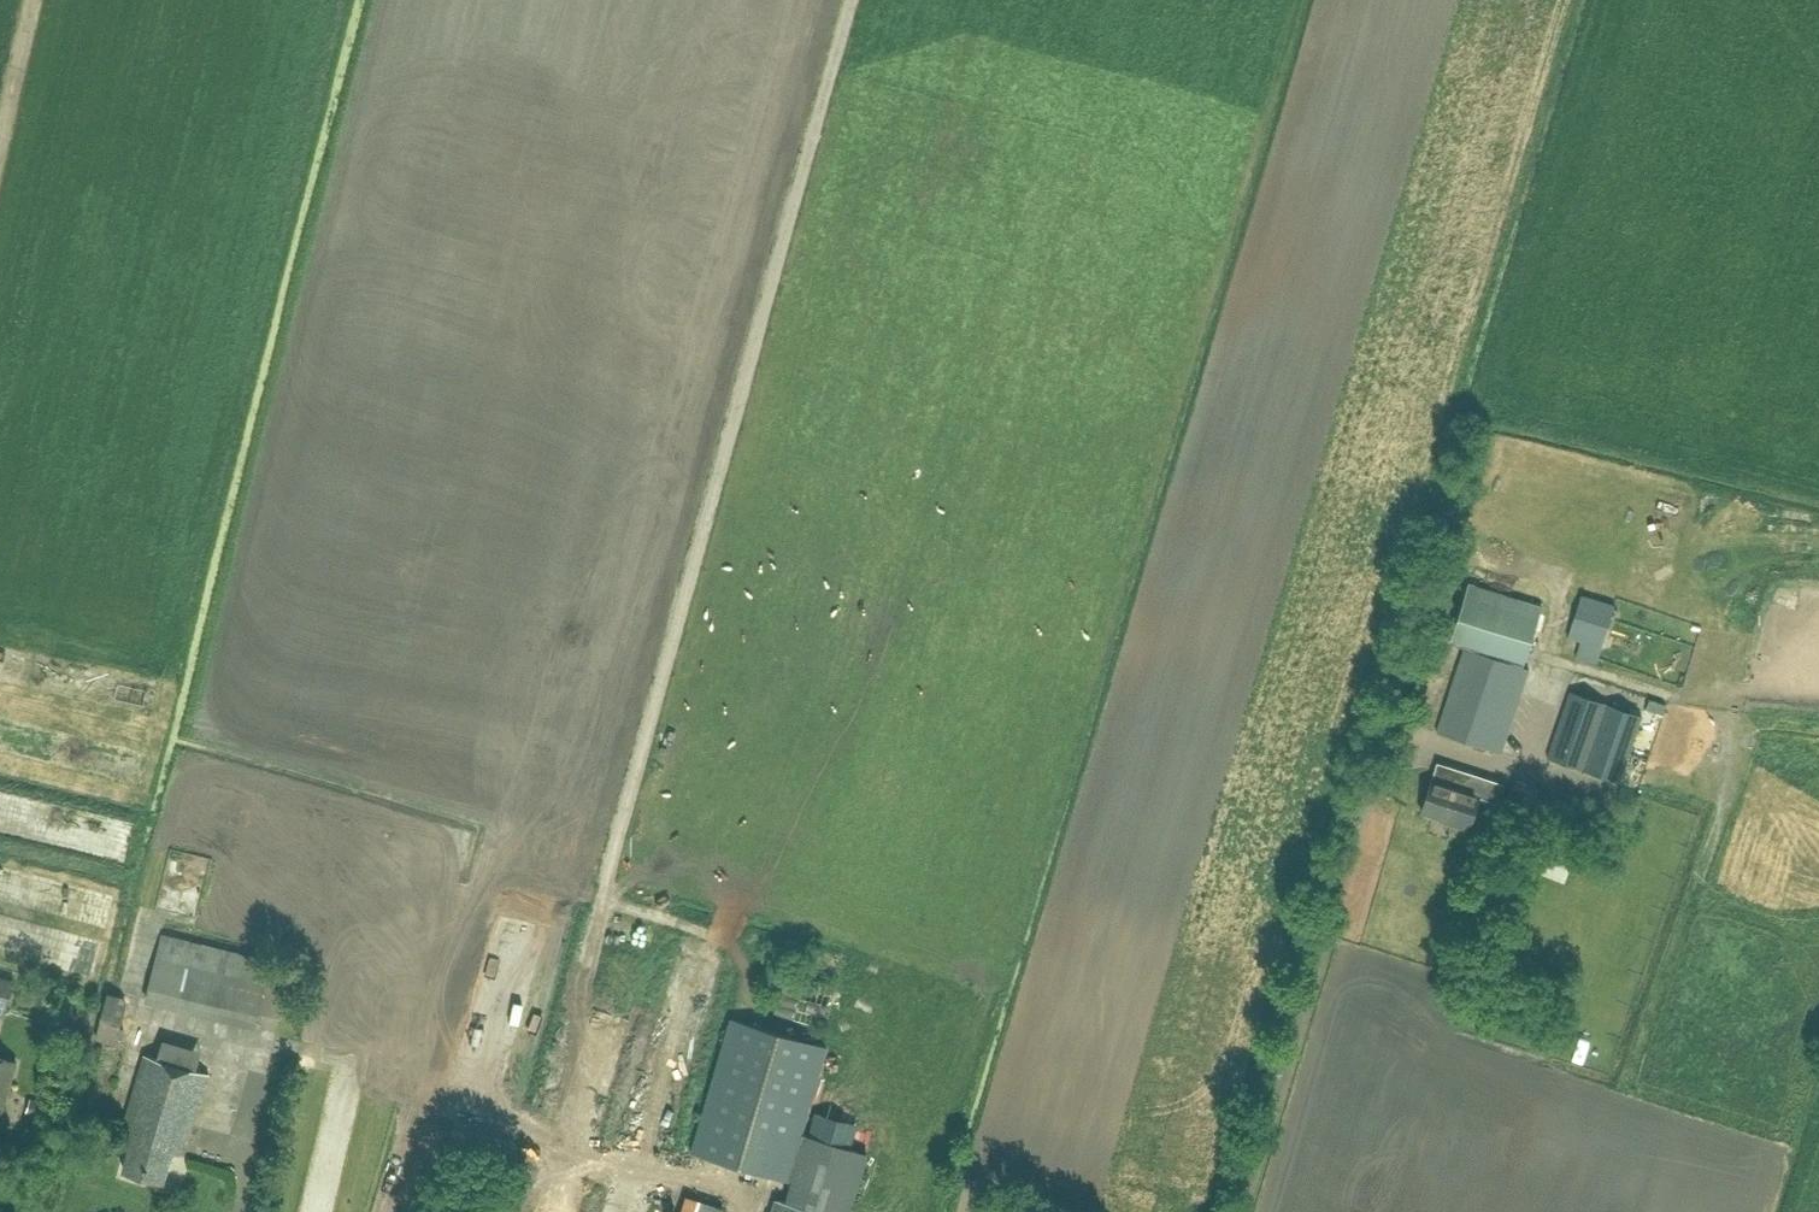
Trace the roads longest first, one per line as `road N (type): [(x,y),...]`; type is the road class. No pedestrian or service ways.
road 1 (track): [(508,1211),(852,0)]
road 2 (track): [(0,147),(32,0)]

